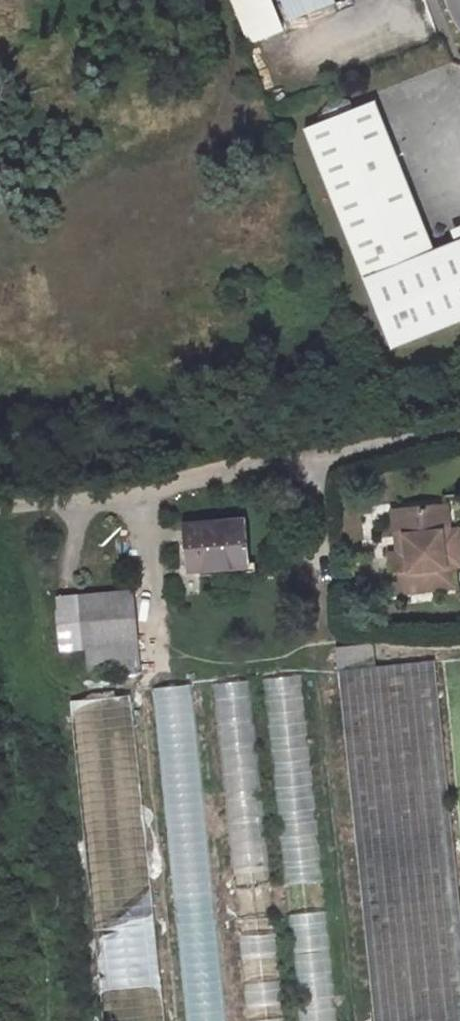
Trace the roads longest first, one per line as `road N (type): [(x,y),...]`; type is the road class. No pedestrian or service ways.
road 1 (unclassified): [(0,508),(73,504),(304,469)]
road 2 (track): [(304,469),(459,431)]

